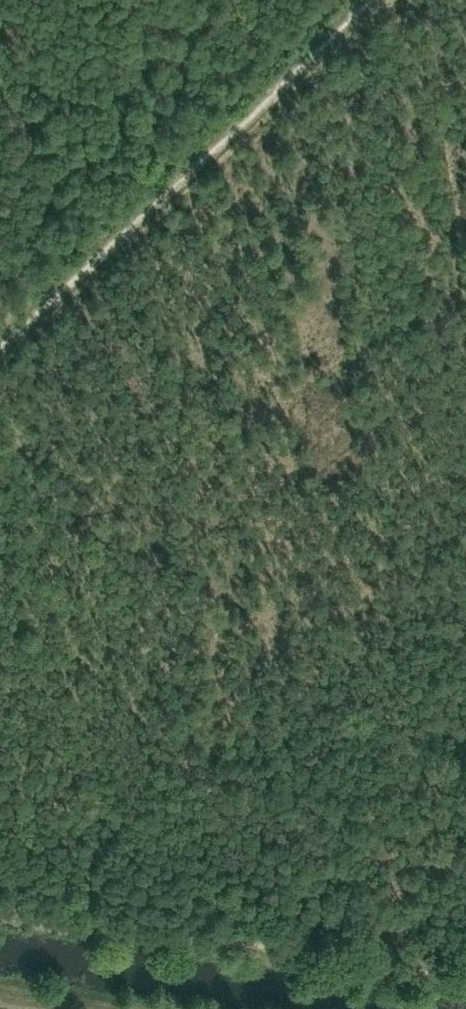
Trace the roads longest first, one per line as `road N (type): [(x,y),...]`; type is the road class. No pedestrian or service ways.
road 1 (track): [(355,0),(0,334)]
road 2 (track): [(465,977),(0,907)]

